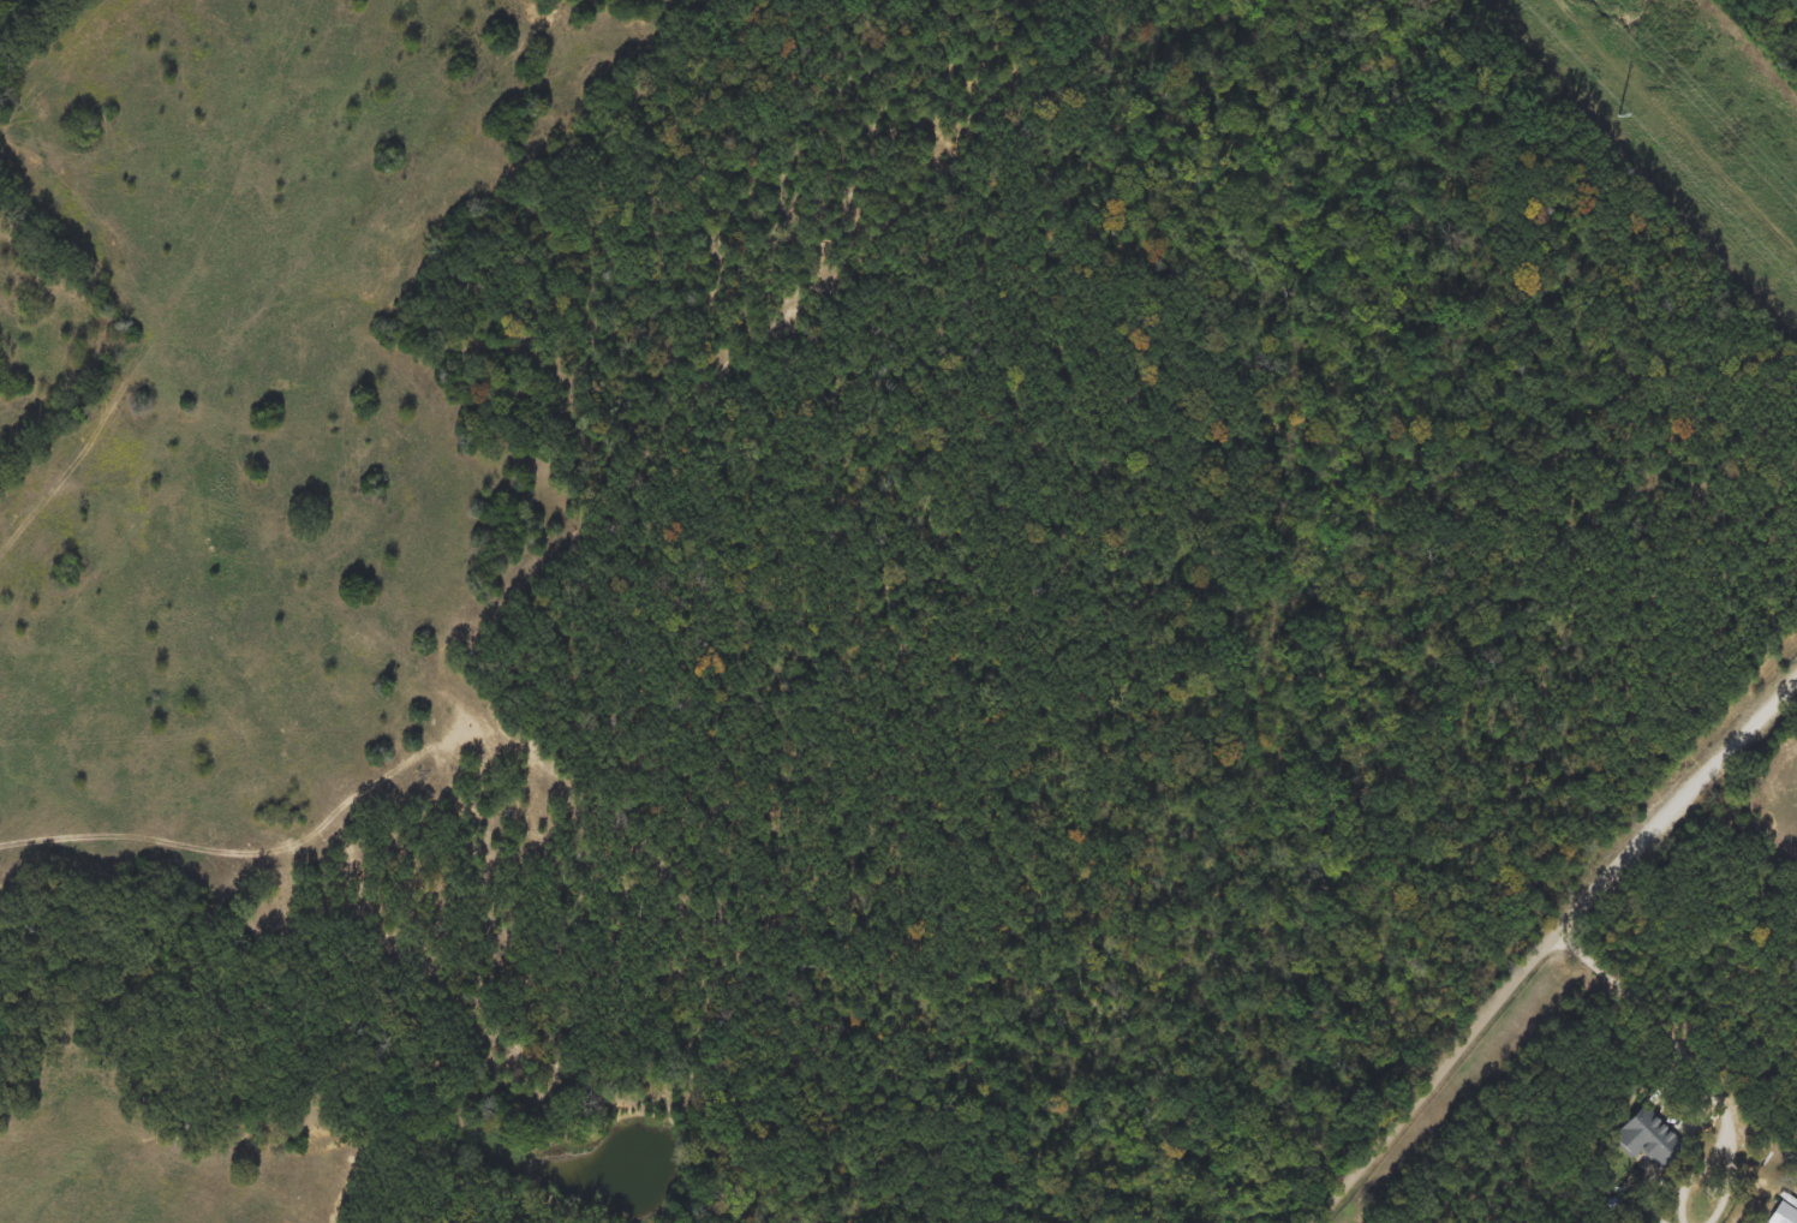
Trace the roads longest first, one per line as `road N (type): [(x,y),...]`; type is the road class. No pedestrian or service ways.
road 1 (residential): [(1313,1222),(1673,806),(1796,679)]

